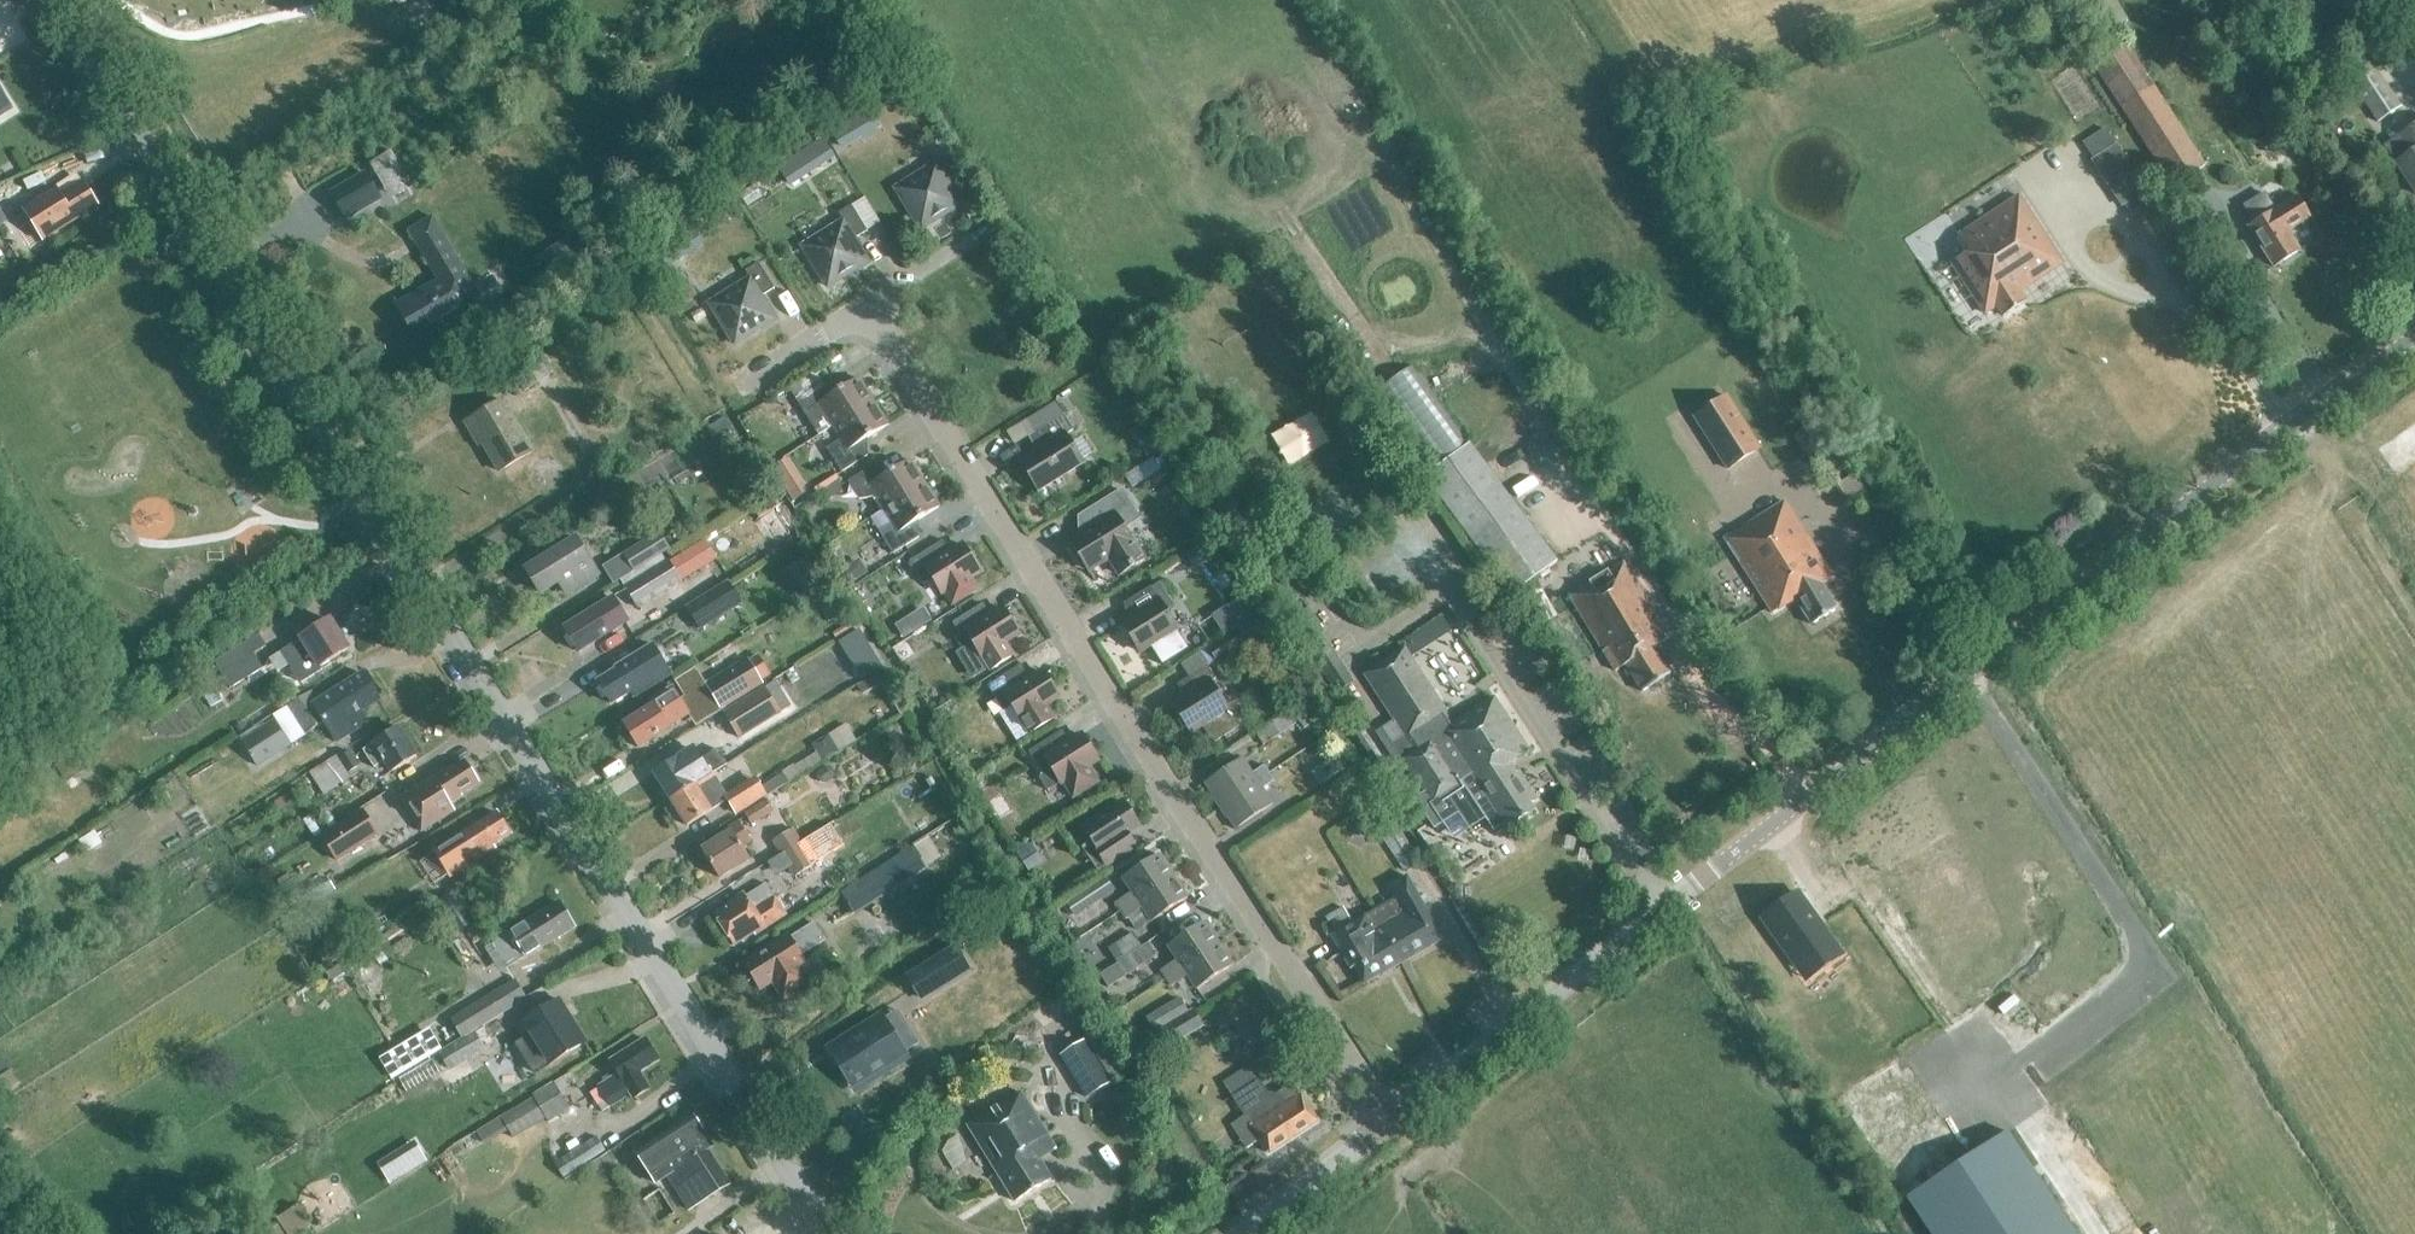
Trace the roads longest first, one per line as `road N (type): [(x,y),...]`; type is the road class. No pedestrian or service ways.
road 1 (tertiary): [(829,1233),(51,0)]
road 2 (tertiary): [(1392,1117),(2414,337)]
road 3 (residential): [(1392,1117),(1170,788),(868,305)]
road 4 (tertiary): [(1245,1233),(1392,1117)]
road 5 (residential): [(868,305),(998,222)]
road 6 (residential): [(737,386),(868,305)]

